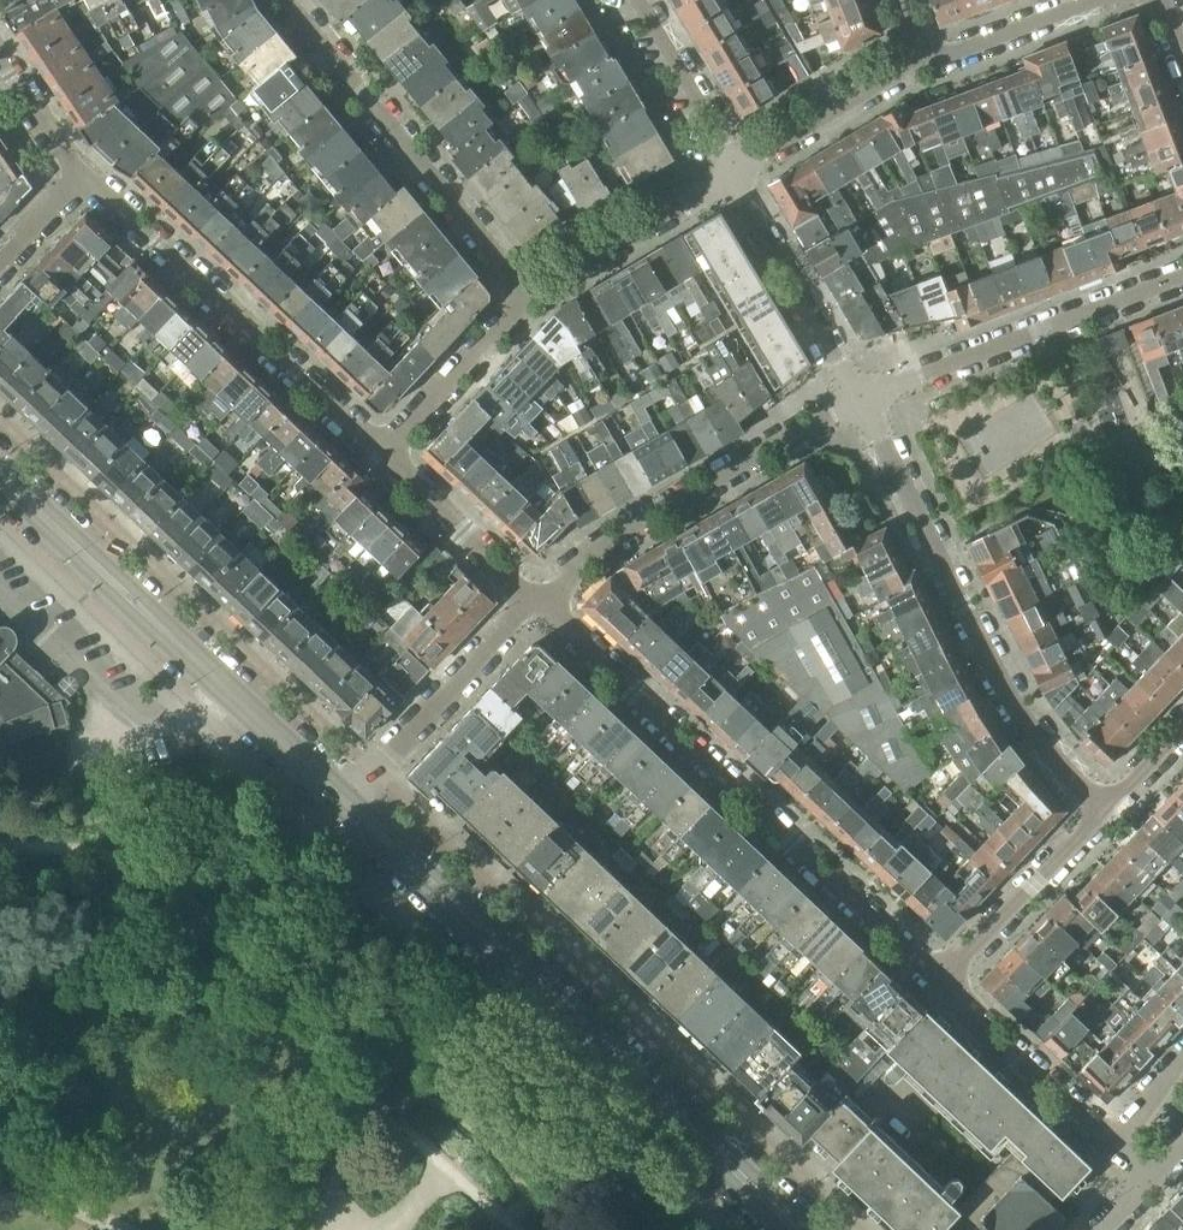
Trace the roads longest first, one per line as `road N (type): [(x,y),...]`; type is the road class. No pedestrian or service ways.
road 1 (secondary): [(794,1229),(344,803)]
road 2 (residential): [(938,981),(544,606)]
road 3 (residential): [(1103,810),(1027,724),(857,400)]
road 4 (secondary): [(344,803),(0,480)]
road 5 (residential): [(386,446),(369,440),(84,174)]
road 6 (residential): [(526,293),(287,0)]
road 7 (residential): [(544,606),(595,549),(857,400)]
road 8 (residential): [(857,400),(1182,276)]
road 9 (residential): [(344,803),(532,601)]
road 10 (residential): [(857,400),(727,174)]
road 11 (residential): [(938,981),(1103,810)]
road 12 (residential): [(526,293),(727,174)]
road 13 (residential): [(738,167),(904,71),(920,53)]
road 14 (residential): [(532,601),(396,467),(386,446)]
road 15 (residential): [(386,446),(526,293)]
road 16 (residential): [(738,167),(637,0)]
road 17 (residential): [(920,53),(940,56),(1098,0)]
road 18 (residential): [(1113,1143),(975,1017)]
road 19 (residential): [(84,174),(0,64)]
road 20 (unclassified): [(890,1109),(975,1017)]
road 21 (residential): [(0,266),(84,174)]

